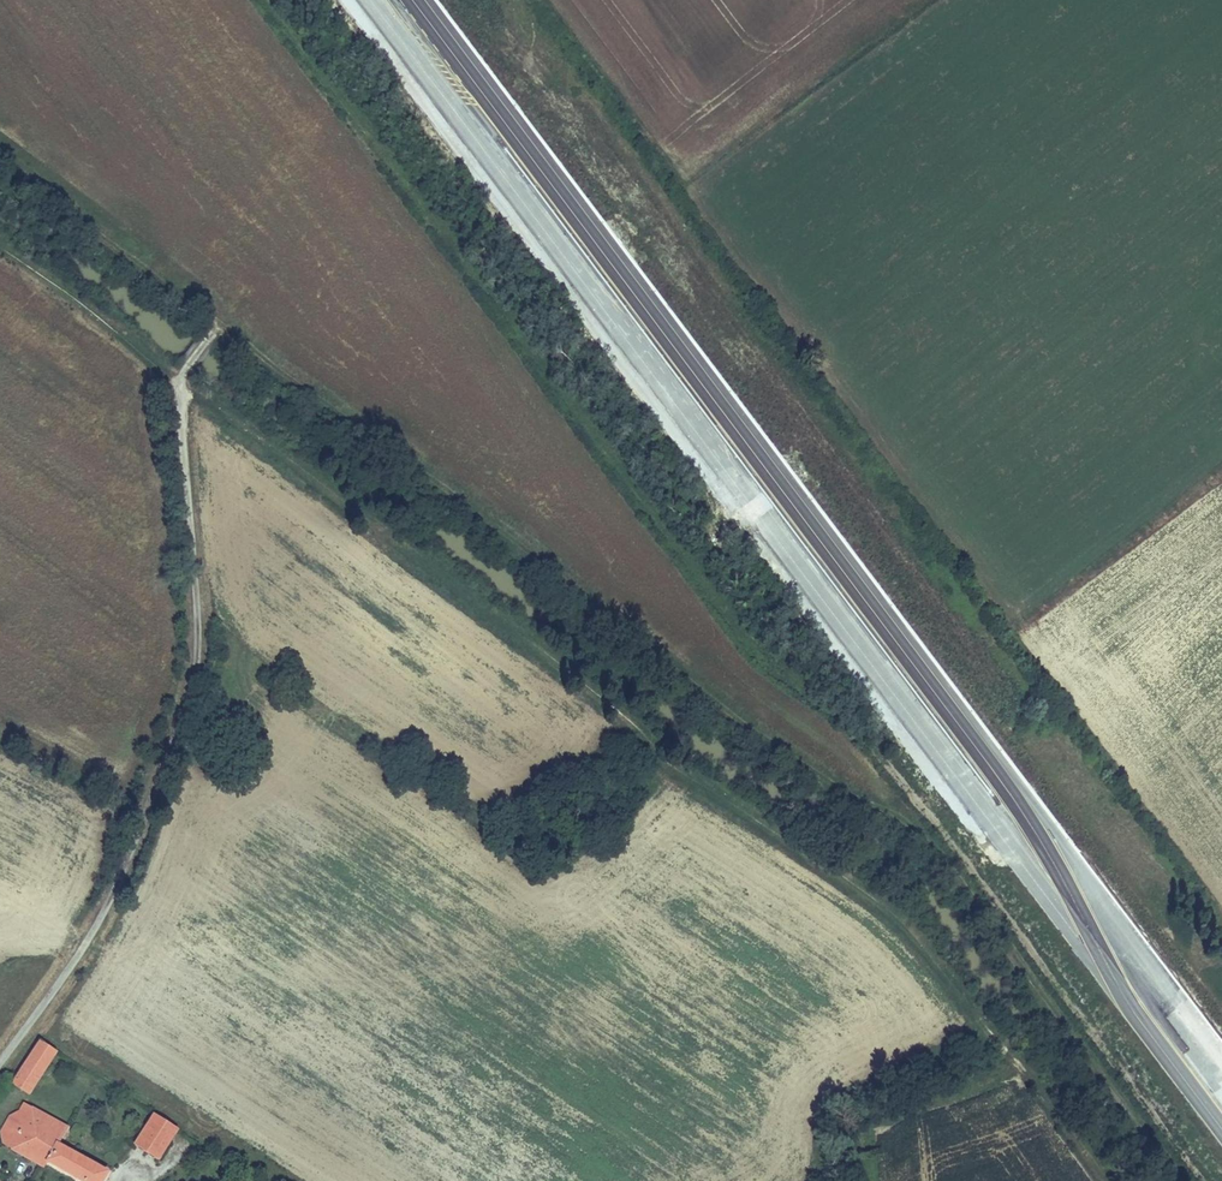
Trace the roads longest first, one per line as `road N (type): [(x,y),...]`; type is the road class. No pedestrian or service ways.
road 1 (track): [(829,1180),(827,1107),(852,1083),(963,1043),(992,1022),(949,966),(896,908),(669,756),(592,686),(0,246)]
road 2 (motorway): [(375,0),(1221,1119)]
road 3 (motorway): [(1221,1069),(413,0)]
road 4 (track): [(222,322),(178,378),(200,613),(195,669),(118,885),(0,1056)]
road 5 (track): [(1117,1180),(992,1022)]

